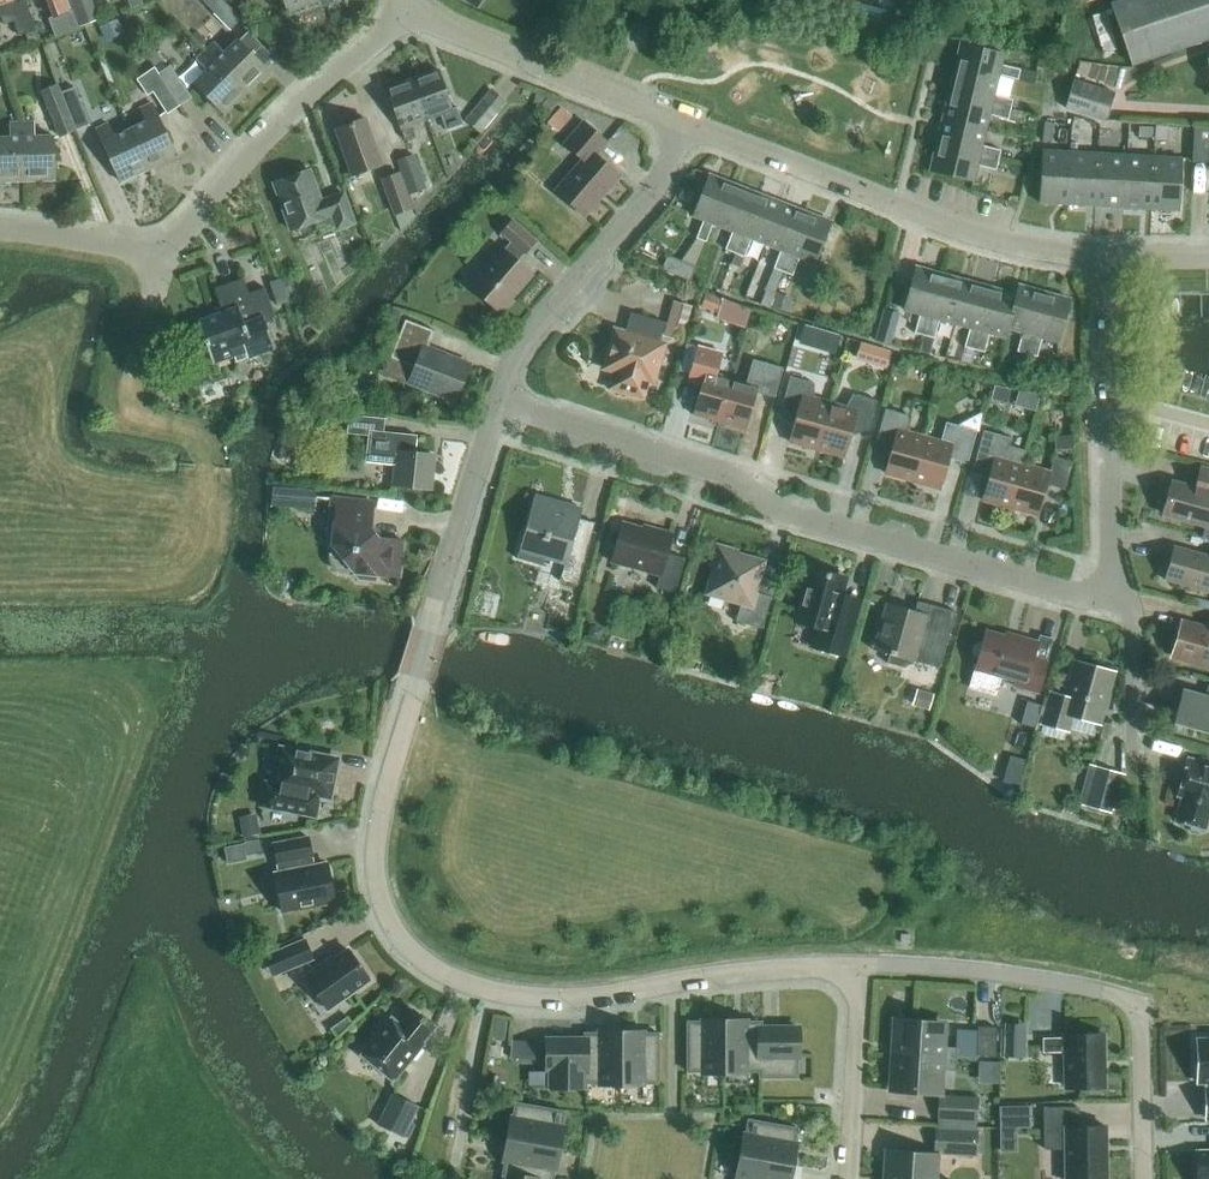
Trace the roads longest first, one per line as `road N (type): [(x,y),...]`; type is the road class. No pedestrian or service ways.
road 1 (residential): [(862,966),(747,970),(566,997),(481,986),(435,967),(389,917),(376,862),(388,785),(419,679)]
road 2 (residential): [(1119,580),(1071,592),(784,513),(728,475),(497,402)]
road 3 (residential): [(0,229),(160,253),(305,99),(388,30),(397,11)]
road 4 (residential): [(1143,1178),(1139,1002),(976,971),(862,966)]
road 5 (residential): [(1105,256),(992,240),(686,122)]
road 6 (residential): [(497,402),(514,354),(667,169),(686,122)]
road 7 (residential): [(1119,580),(1112,549),(1105,256)]
road 8 (residential): [(686,122),(397,11)]
road 9 (residential): [(427,628),(497,402)]
road 10 (residential): [(849,1178),(862,966)]

